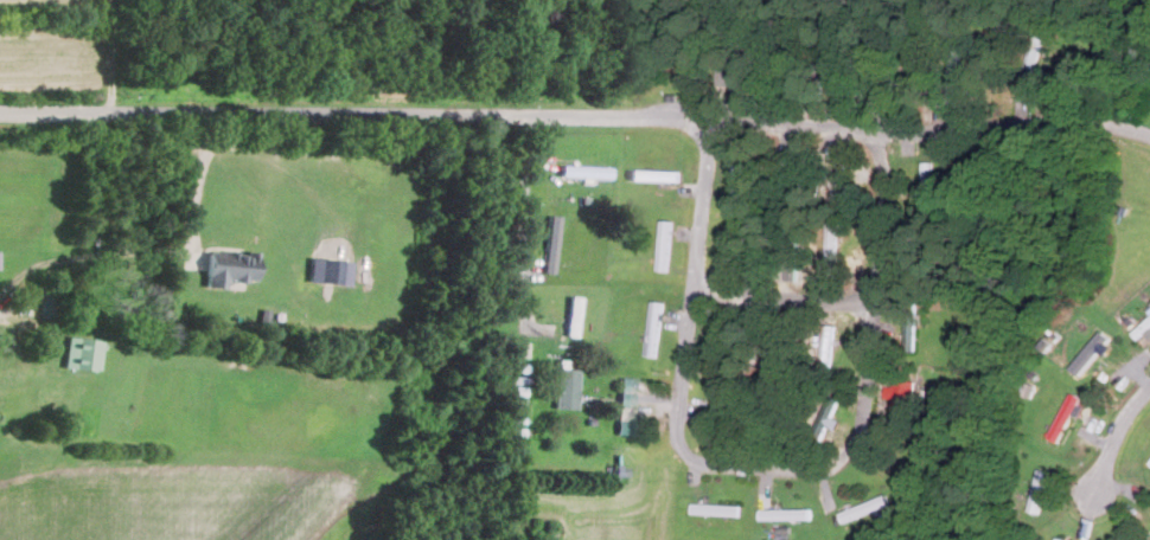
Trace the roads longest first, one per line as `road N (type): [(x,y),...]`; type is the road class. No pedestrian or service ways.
road 1 (residential): [(0,105),(522,109),(964,135),(1058,116),(1149,138)]
road 2 (residential): [(707,120),(678,438),(701,462),(730,468),(820,468),(838,461),(858,431),(887,178),(867,130)]
road 3 (residential): [(875,307),(696,291)]
road 4 (residential): [(522,109),(535,246)]

